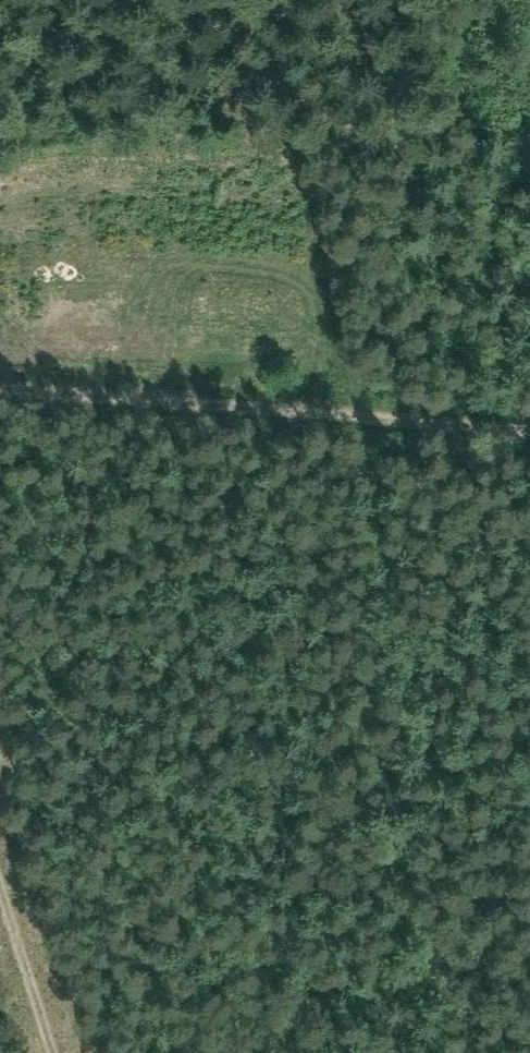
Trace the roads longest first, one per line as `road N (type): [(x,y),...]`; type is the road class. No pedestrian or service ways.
road 1 (track): [(0,386),(529,423)]
road 2 (track): [(52,1052),(0,901)]

